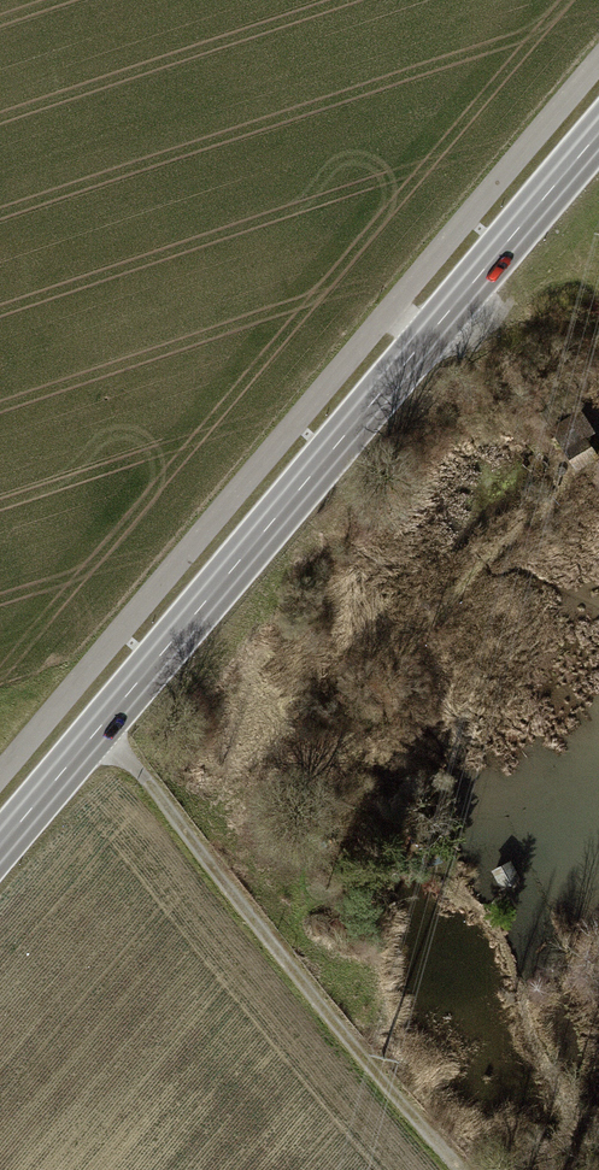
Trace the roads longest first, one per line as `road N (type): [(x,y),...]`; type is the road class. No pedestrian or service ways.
road 1 (track): [(0,775),(598,64)]
road 2 (secondary): [(598,135),(0,846)]
road 3 (track): [(100,726),(463,1169)]

